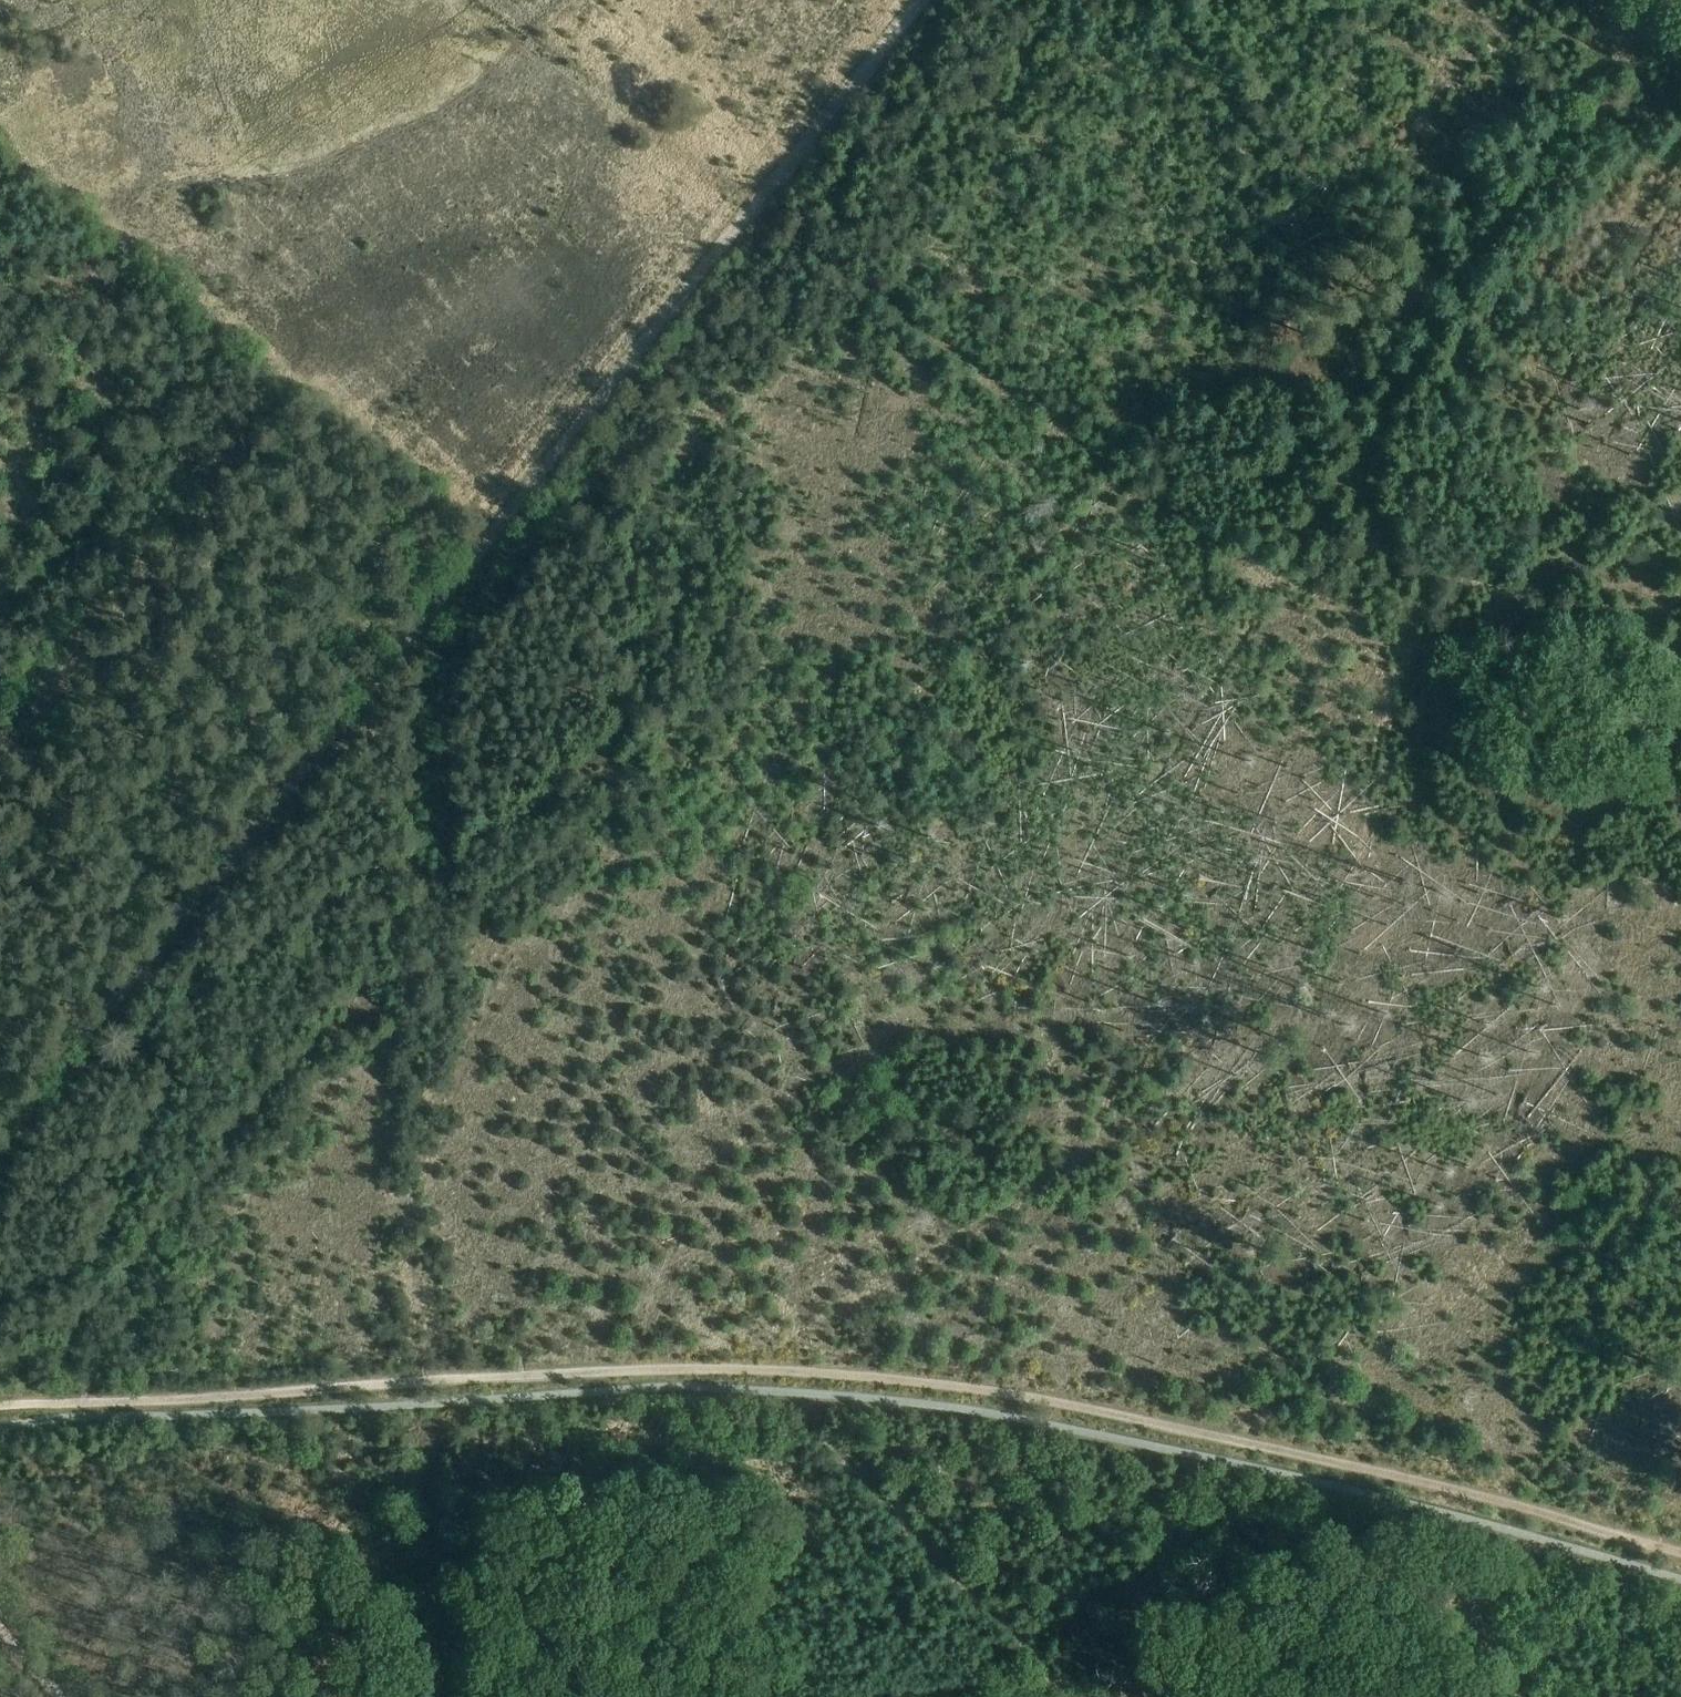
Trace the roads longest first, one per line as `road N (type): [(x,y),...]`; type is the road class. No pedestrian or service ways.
road 1 (track): [(0,1407),(697,1366),(961,1384),(1454,1488),(1680,1553)]
road 2 (track): [(0,1139),(924,0)]

